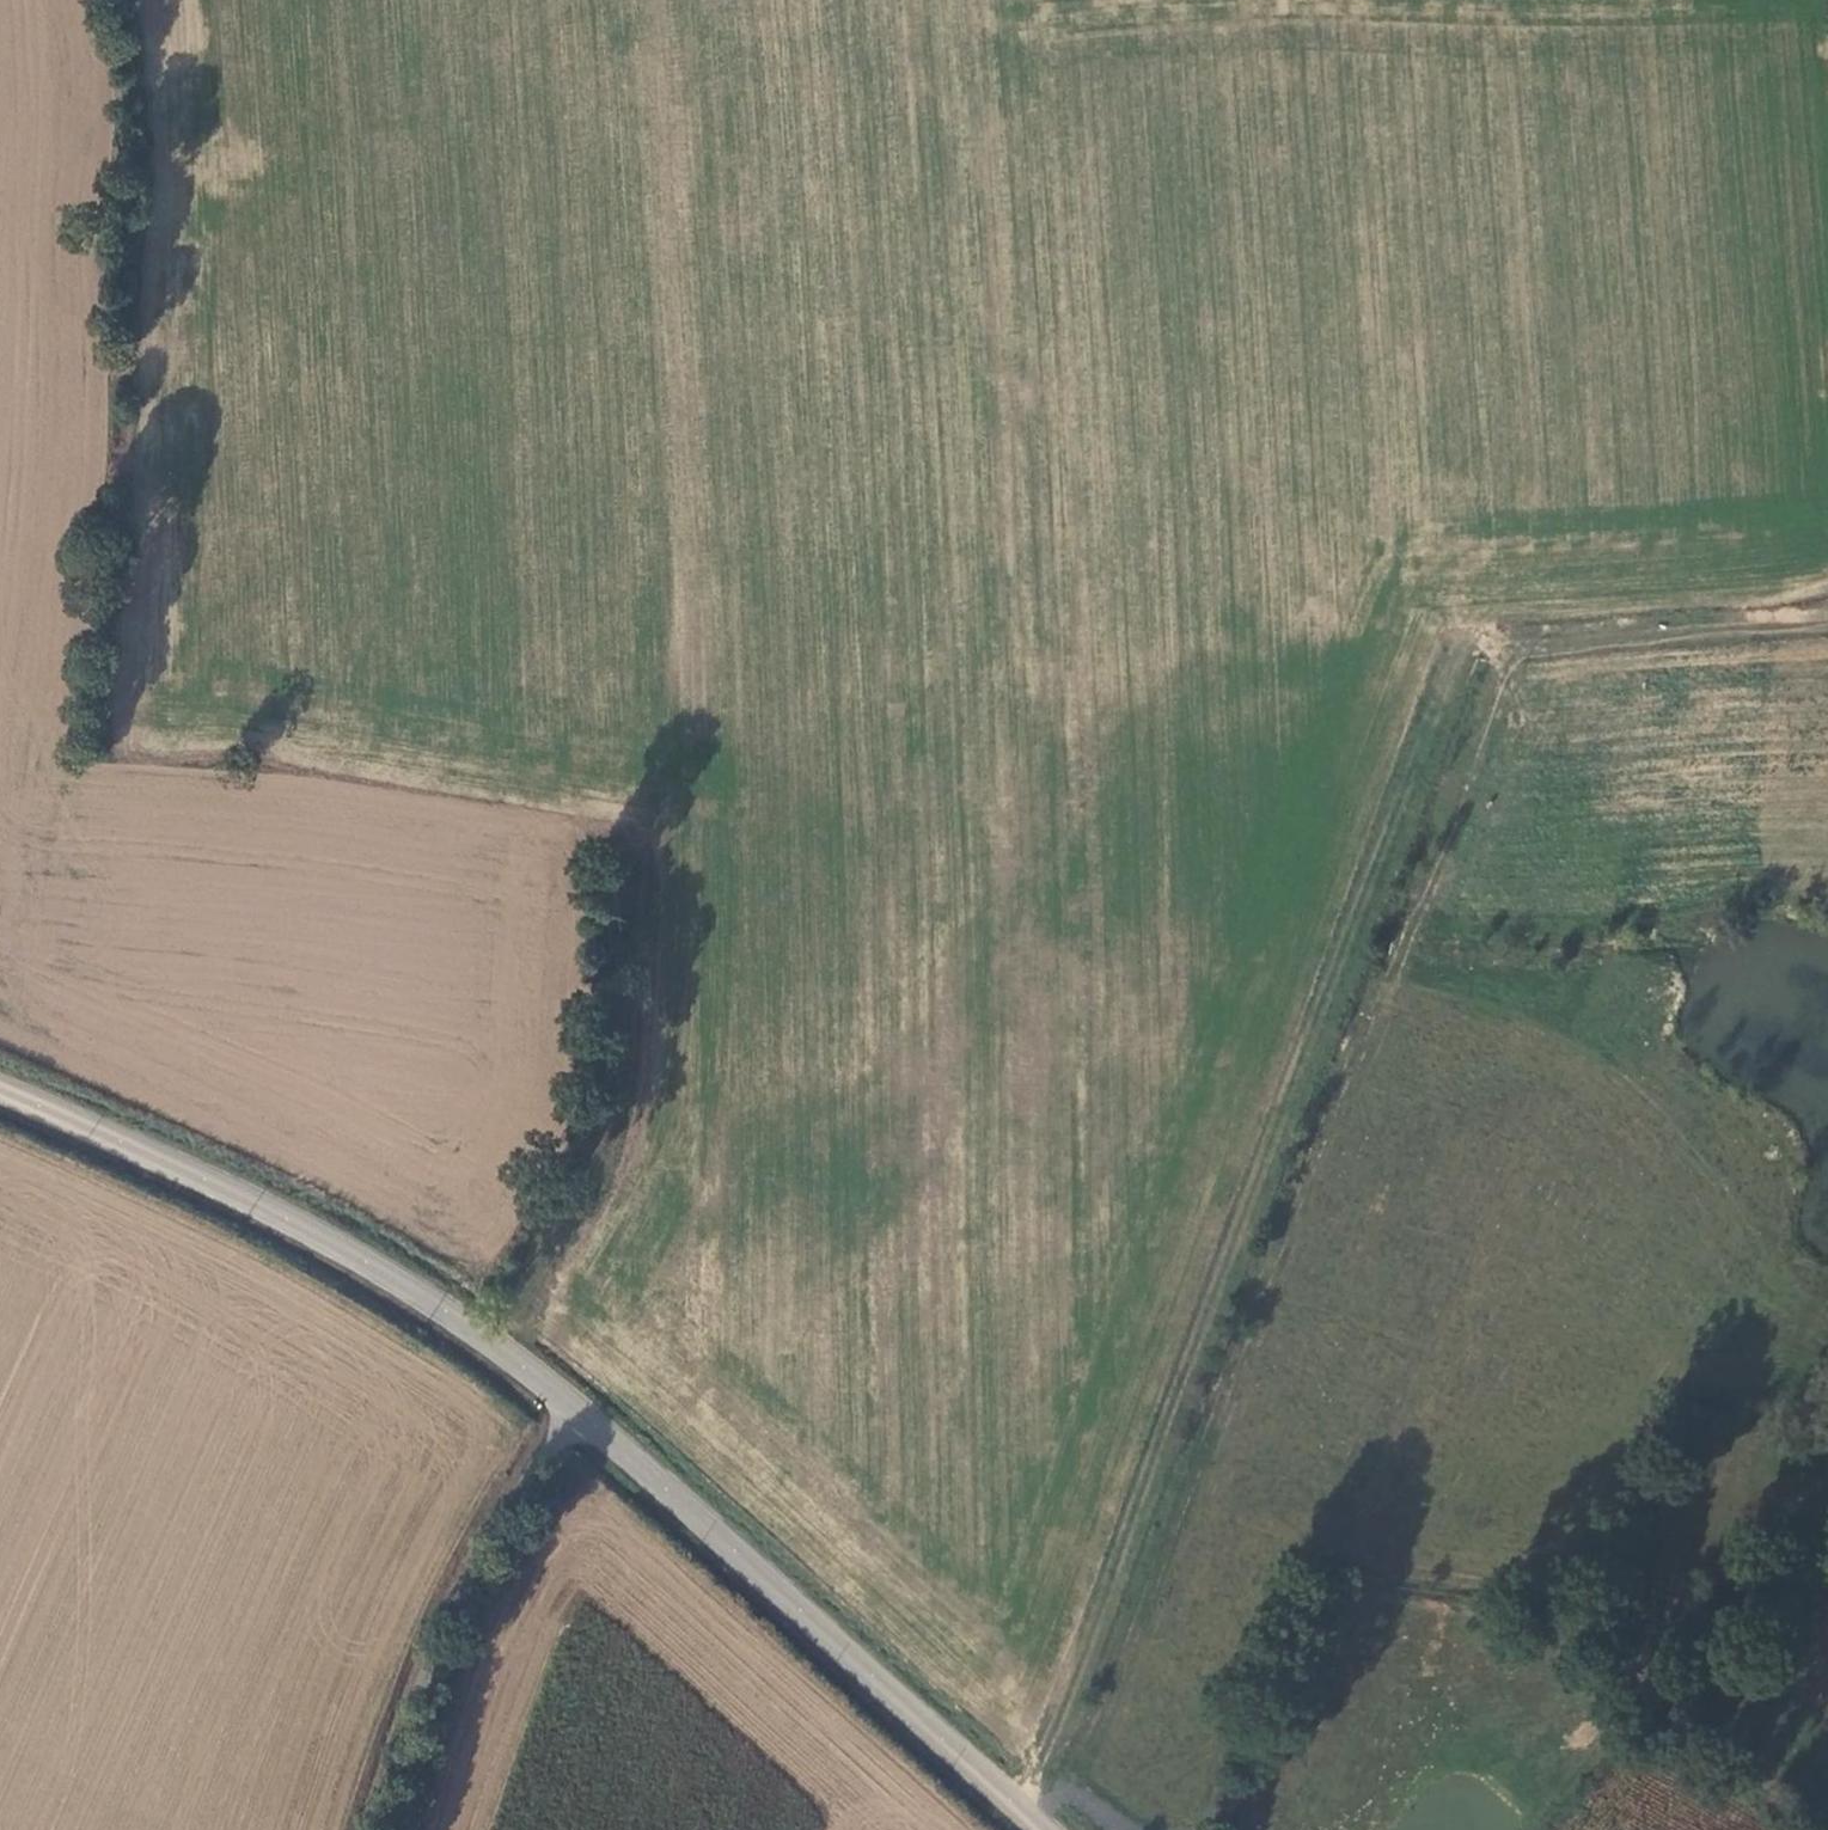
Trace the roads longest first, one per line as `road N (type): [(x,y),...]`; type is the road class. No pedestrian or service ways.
road 1 (tertiary): [(0,1089),(285,1215),(459,1319),(569,1406)]
road 2 (tertiary): [(569,1406),(1042,1829)]
road 3 (unclassified): [(569,1406),(473,1573),(423,1680),(370,1829)]

